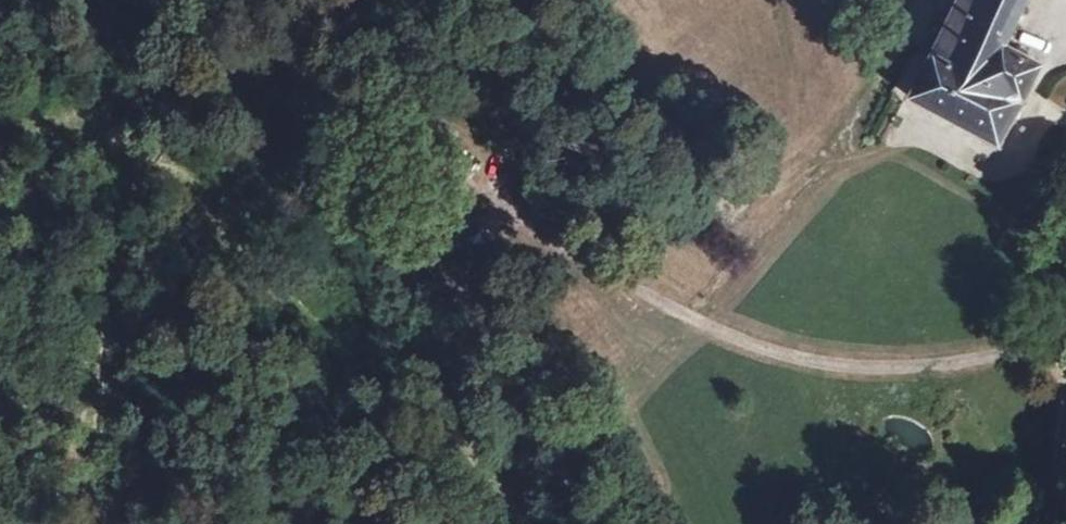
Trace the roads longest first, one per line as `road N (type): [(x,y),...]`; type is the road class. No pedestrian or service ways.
road 1 (track): [(1055,523),(1065,383),(1046,353),(1025,349),(923,367),(841,364),(765,347),(697,321),(349,131)]
road 2 (unclassified): [(272,0),(349,131),(465,287)]
road 3 (unclassified): [(588,523),(465,287)]

